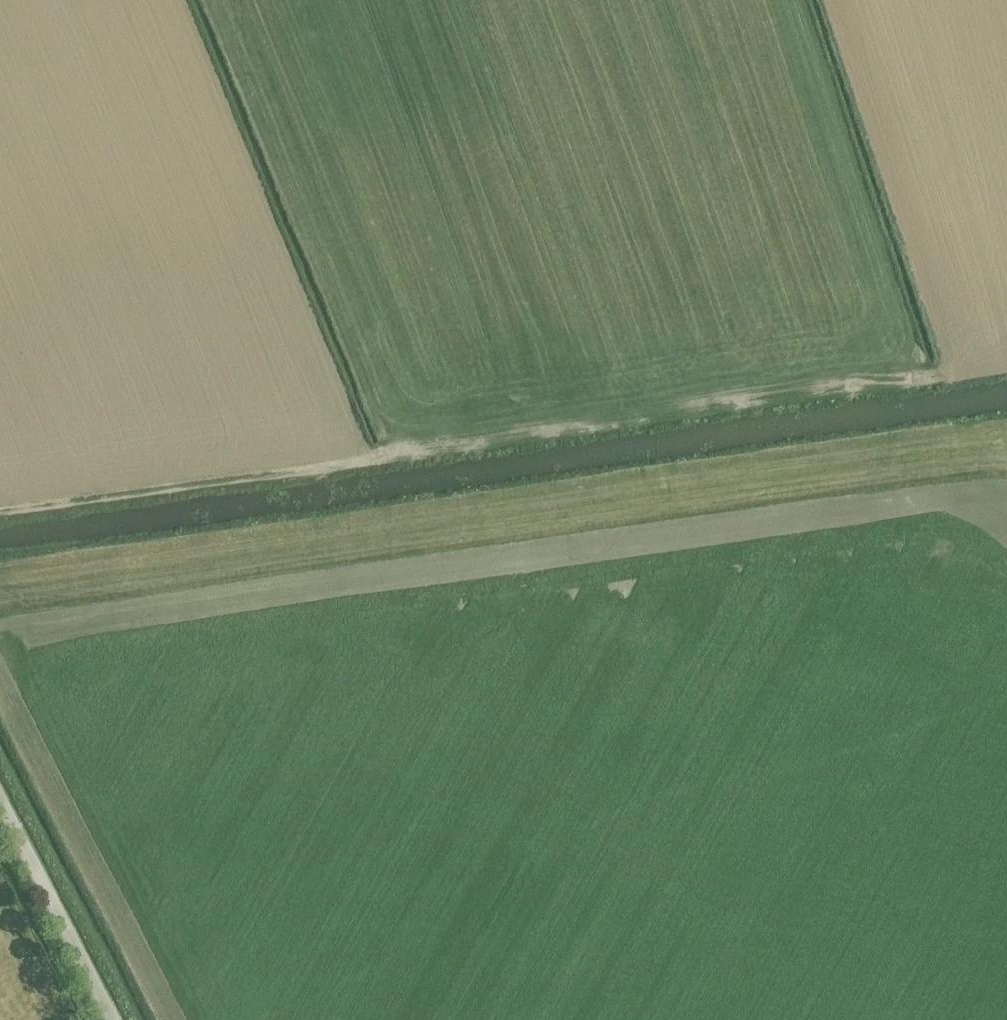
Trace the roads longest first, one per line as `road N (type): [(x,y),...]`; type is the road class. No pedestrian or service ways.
road 1 (unclassified): [(114,1019),(0,798)]

